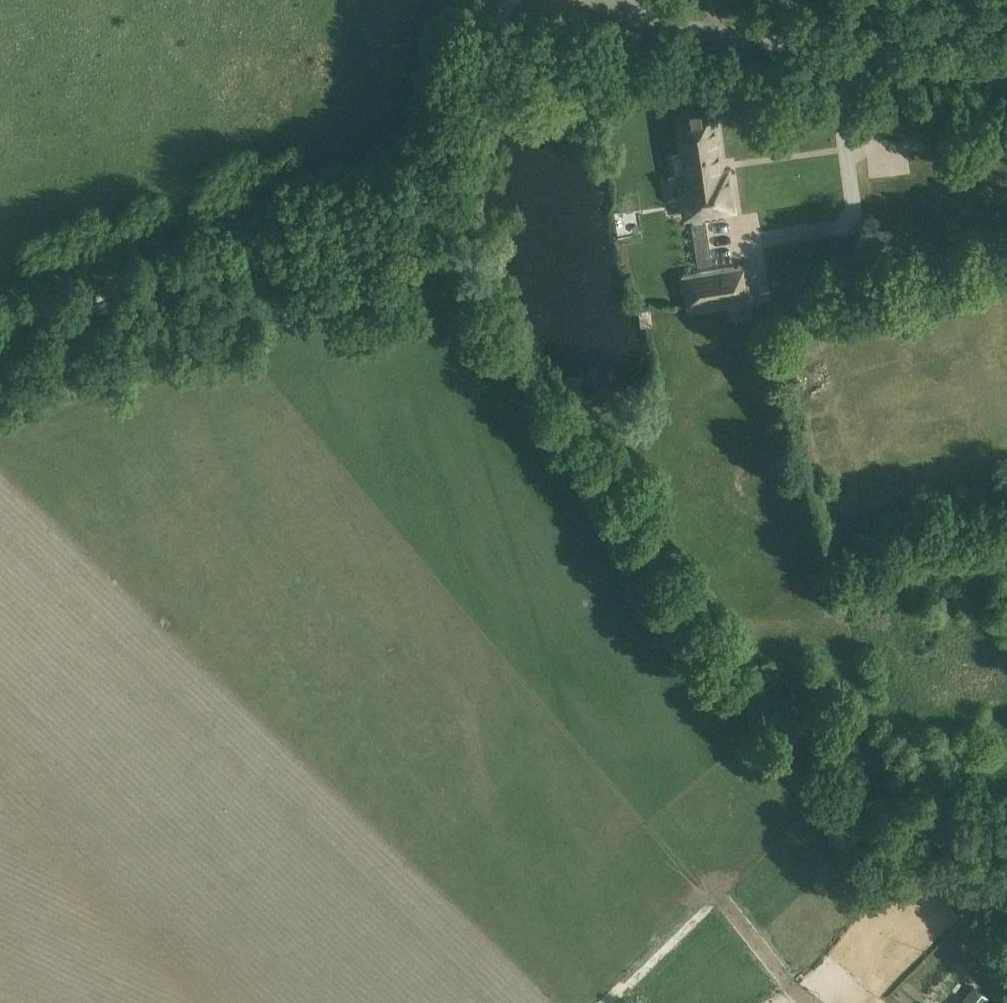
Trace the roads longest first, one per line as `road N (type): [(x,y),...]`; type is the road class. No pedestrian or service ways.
road 1 (track): [(515,0),(387,274),(340,292),(266,259),(212,258),(0,323)]
road 2 (unclassified): [(596,0),(662,23),(902,61)]

